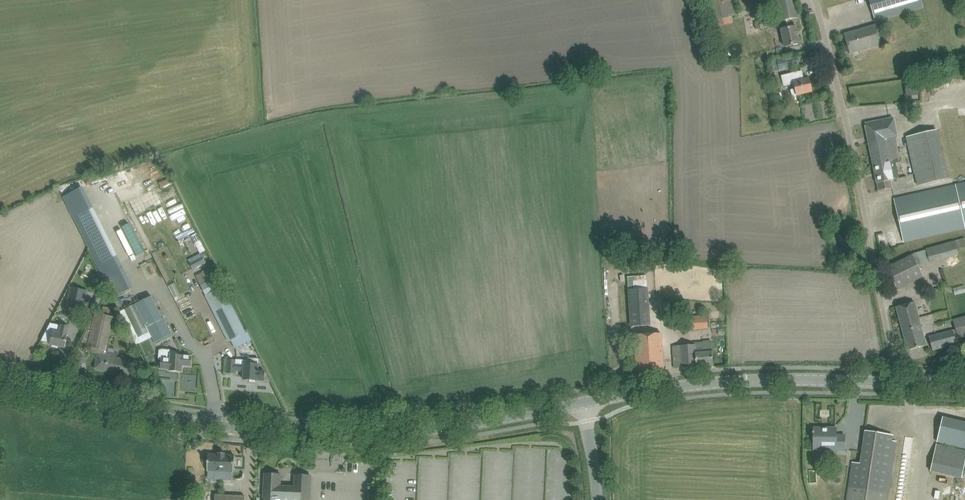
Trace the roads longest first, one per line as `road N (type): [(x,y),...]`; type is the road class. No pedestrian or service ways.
road 1 (tertiary): [(0,383),(164,417),(289,430),(432,428),(584,402)]
road 2 (unclassified): [(895,382),(816,0)]
road 3 (tertiary): [(584,402),(720,382),(895,382)]

